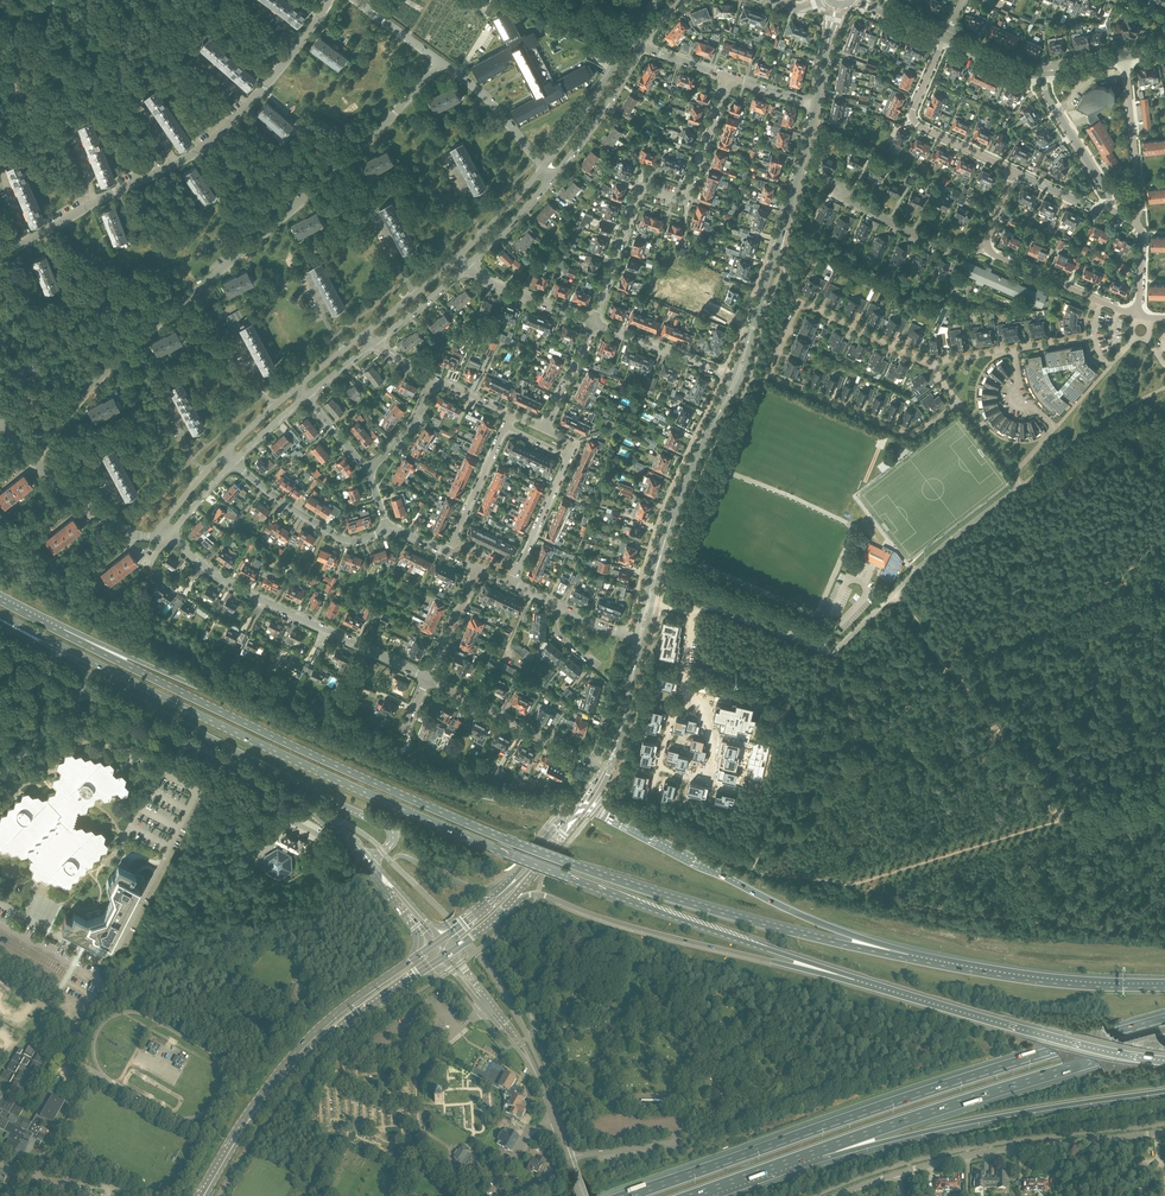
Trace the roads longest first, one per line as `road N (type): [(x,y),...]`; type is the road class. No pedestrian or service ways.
road 1 (primary): [(0,614),(428,819),(855,977)]
road 2 (primary): [(908,959),(689,904),(519,845),(62,633)]
road 3 (motorway): [(1164,1019),(627,1195)]
road 4 (unclassified): [(49,442),(83,392),(141,335),(356,151),(439,59)]
road 5 (primary): [(569,815),(409,775),(62,633)]
road 6 (primary): [(0,623),(386,825),(393,837),(381,851)]
road 7 (residential): [(959,402),(911,435),(771,374),(801,305),(930,364)]
road 8 (unclassified): [(693,611),(713,607),(833,652),(940,549),(1022,485),(1014,474)]
road 9 (motorway): [(819,1151),(1164,1041)]
road 10 (primary): [(908,959),(588,807)]
road 11 (motorway): [(819,1151),(1164,1091)]
road 12 (primary): [(516,897),(550,897),(673,937),(855,977)]
road 13 (primary): [(433,945),(295,1054),(198,1195)]
road 14 (primary): [(208,1195),(246,1128),(296,1067),(443,958)]
road 15 (tertiary): [(836,1195),(991,1151),(1164,1133)]
road 16 (unclassified): [(361,851),(312,808),(84,688)]
road 17 (residential): [(593,323),(643,187),(685,201),(728,76)]
road 18 (track): [(863,883),(1164,790)]
road 19 (residential): [(429,678),(266,604),(213,574),(172,536),(155,534)]
road 20 (unclassified): [(0,252),(190,152),(261,90)]
road 21 (tertiary): [(737,377),(816,106)]
road 22 (primary): [(1164,987),(1047,983),(908,959)]
road 23 (tertiary): [(648,604),(685,486),(737,377)]
road 24 (residential): [(1014,172),(913,119),(945,36)]
road 25 (primary): [(855,977),(1042,1033)]
road 26 (residential): [(594,762),(429,678)]
road 27 (residential): [(387,529),(345,539),(289,507),(236,460)]
road 28 (residential): [(1134,223),(1142,209),(1123,55)]
road 29 (residential): [(988,248),(951,249),(833,195)]
road 30 (residential): [(1137,316),(988,248)]
road 31 (residential): [(553,177),(640,46)]
road 32 (tertiary): [(539,1080),(518,1035),(450,953)]
road 33 (tertiary): [(443,958),(539,1080)]
road 34 (residential): [(737,377),(593,323)]
road 35 (residential): [(1108,210),(1039,73)]
road 36 (residential): [(629,40),(543,166)]
road 37 (unclassified): [(543,166),(483,93),(439,59)]
road 38 (residential): [(155,534),(124,533),(36,463)]
road 39 (residential): [(593,323),(467,268)]
road 40 (motorway): [(691,1195),(819,1151)]
road 41 (residential): [(543,166),(453,261)]
road 42 (residential): [(467,268),(553,177)]
road 43 (residential): [(371,348),(467,268)]
road 44 (residential): [(516,570),(569,457)]
road 45 (motorway): [(1042,1033),(1164,1059)]
road 46 (residential): [(453,539),(505,427)]
road 47 (unclassified): [(0,777),(84,688)]
road 48 (residential): [(429,678),(478,567)]

